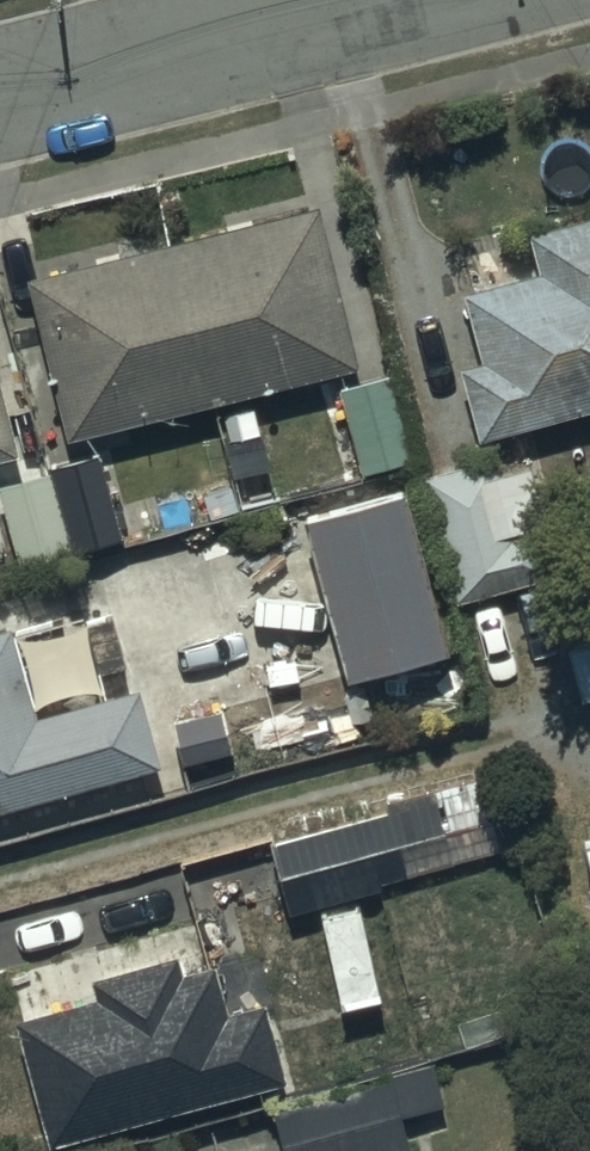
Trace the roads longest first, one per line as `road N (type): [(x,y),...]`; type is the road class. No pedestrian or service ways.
road 1 (residential): [(0,105),(417,0)]

